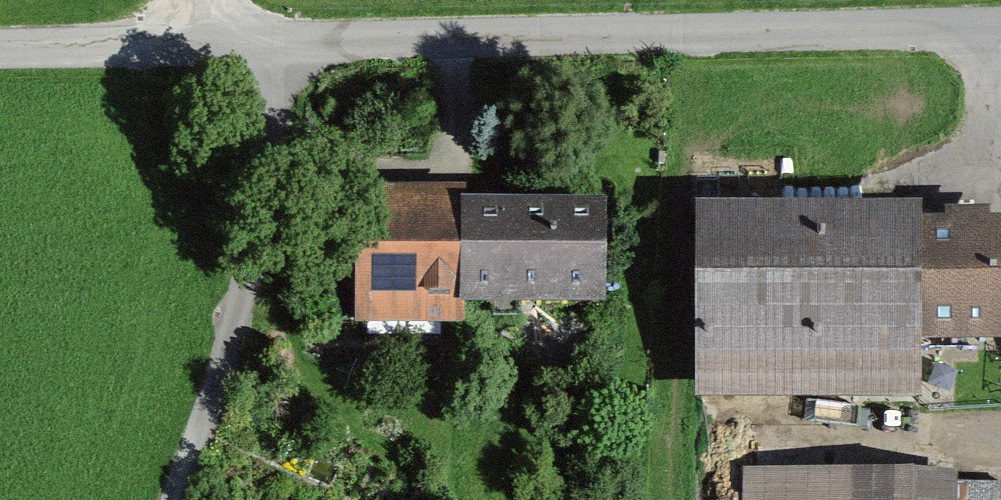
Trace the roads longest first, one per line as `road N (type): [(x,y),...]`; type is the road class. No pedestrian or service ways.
road 1 (unclassified): [(0,48),(1000,26)]
road 2 (track): [(287,42),(241,288),(171,499)]

